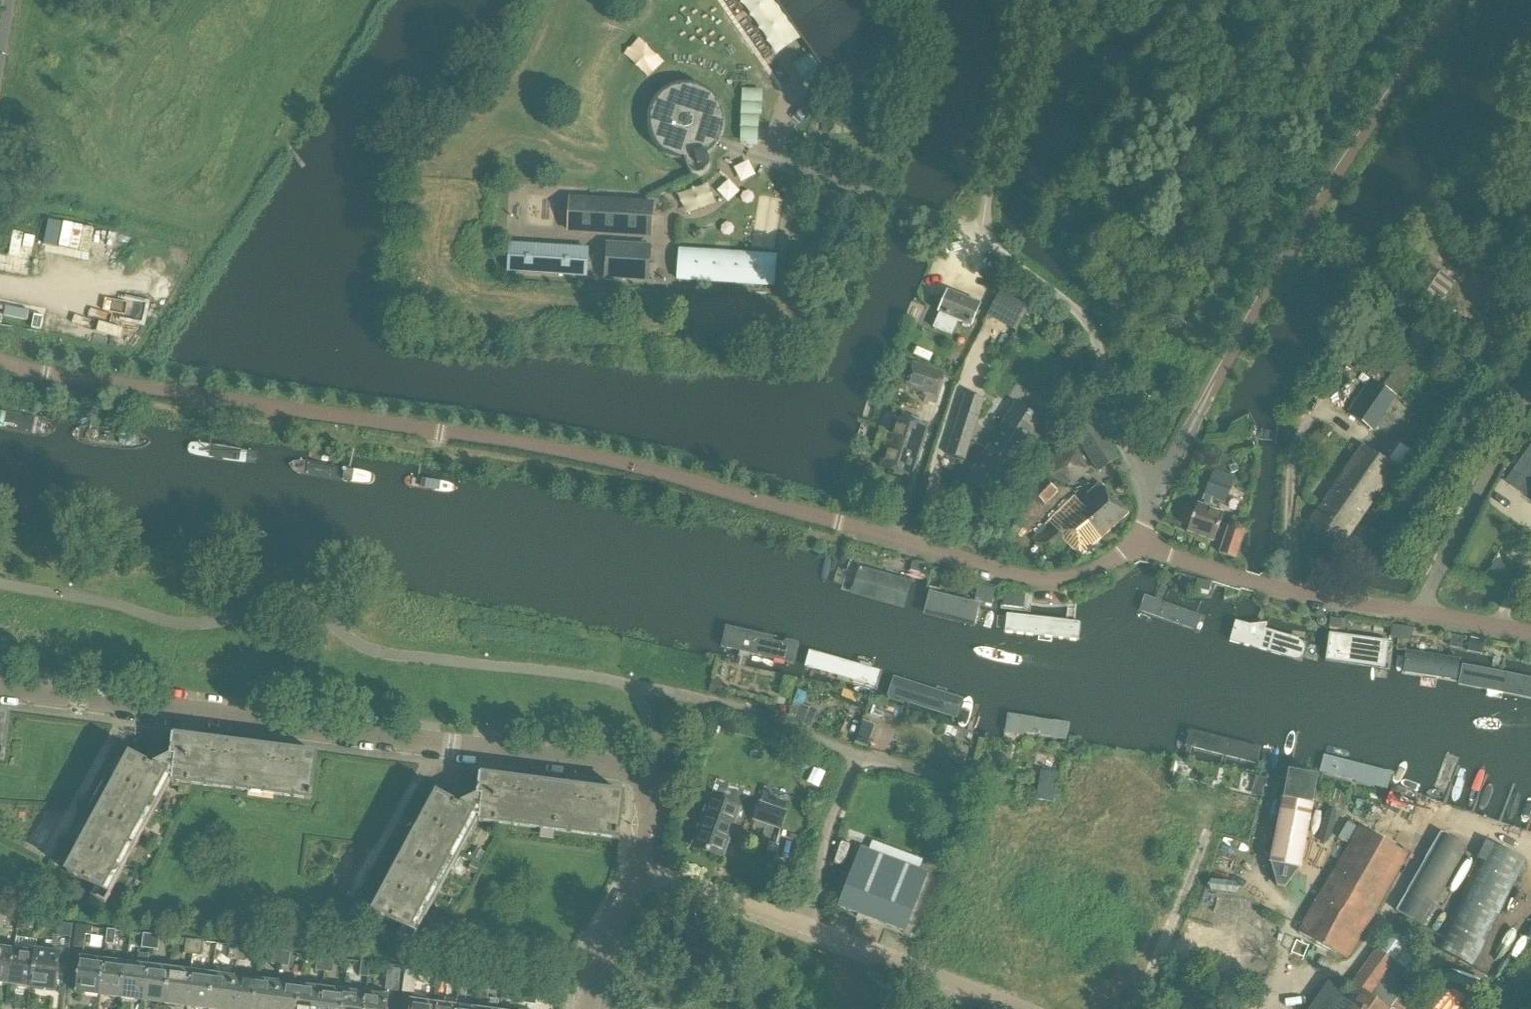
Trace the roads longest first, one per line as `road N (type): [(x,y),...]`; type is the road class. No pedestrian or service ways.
road 1 (unclassified): [(1132,543),(1073,576),(1023,576),(642,467),(0,362)]
road 2 (residential): [(0,688),(626,770),(650,784),(652,817),(639,873)]
road 3 (residential): [(1024,1008),(639,873)]
road 4 (unclassified): [(982,239),(1084,322),(1101,358),(1115,436),(1157,494)]
road 5 (unclassified): [(1424,614),(1271,588),(1132,543)]
road 6 (unclassified): [(1530,391),(1427,592),(1424,614)]
road 7 (residential): [(587,1008),(599,946),(639,873)]

